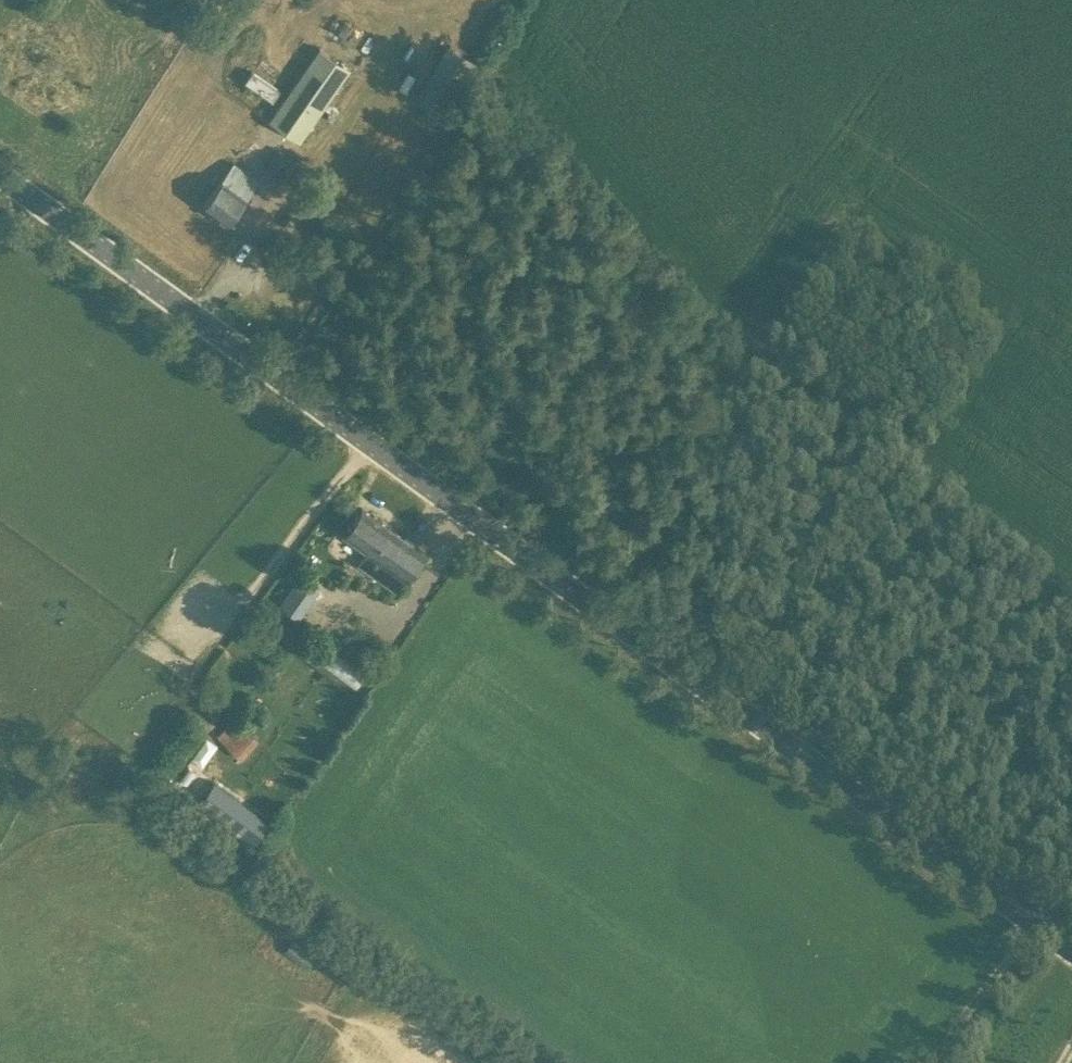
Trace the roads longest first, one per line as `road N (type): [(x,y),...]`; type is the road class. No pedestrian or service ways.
road 1 (tertiary): [(1027,921),(0,176)]
road 2 (unclassified): [(925,1062),(1027,921)]

